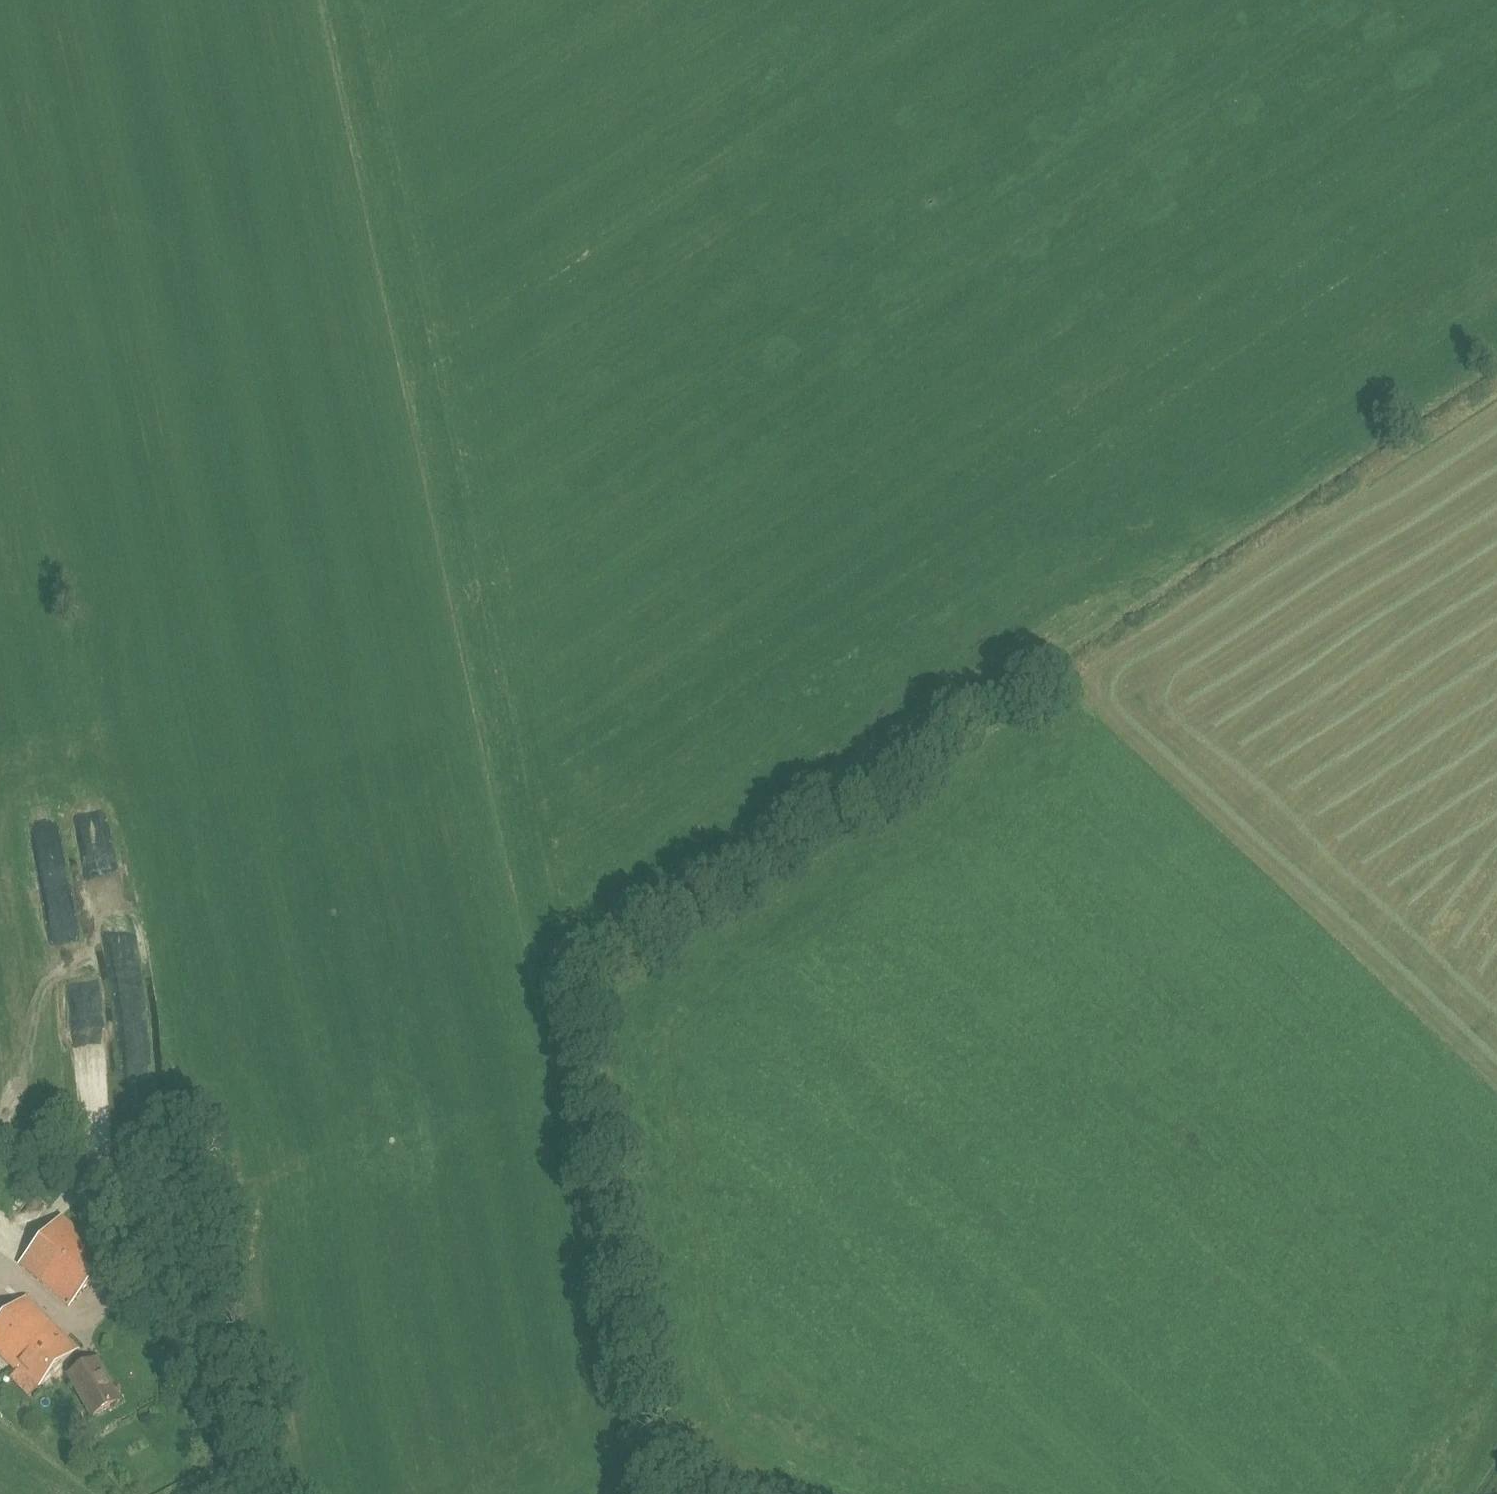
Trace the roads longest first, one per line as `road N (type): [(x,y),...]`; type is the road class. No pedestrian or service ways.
road 1 (unclassified): [(255,1493),(194,1375),(132,1203),(87,1168),(0,1139)]

